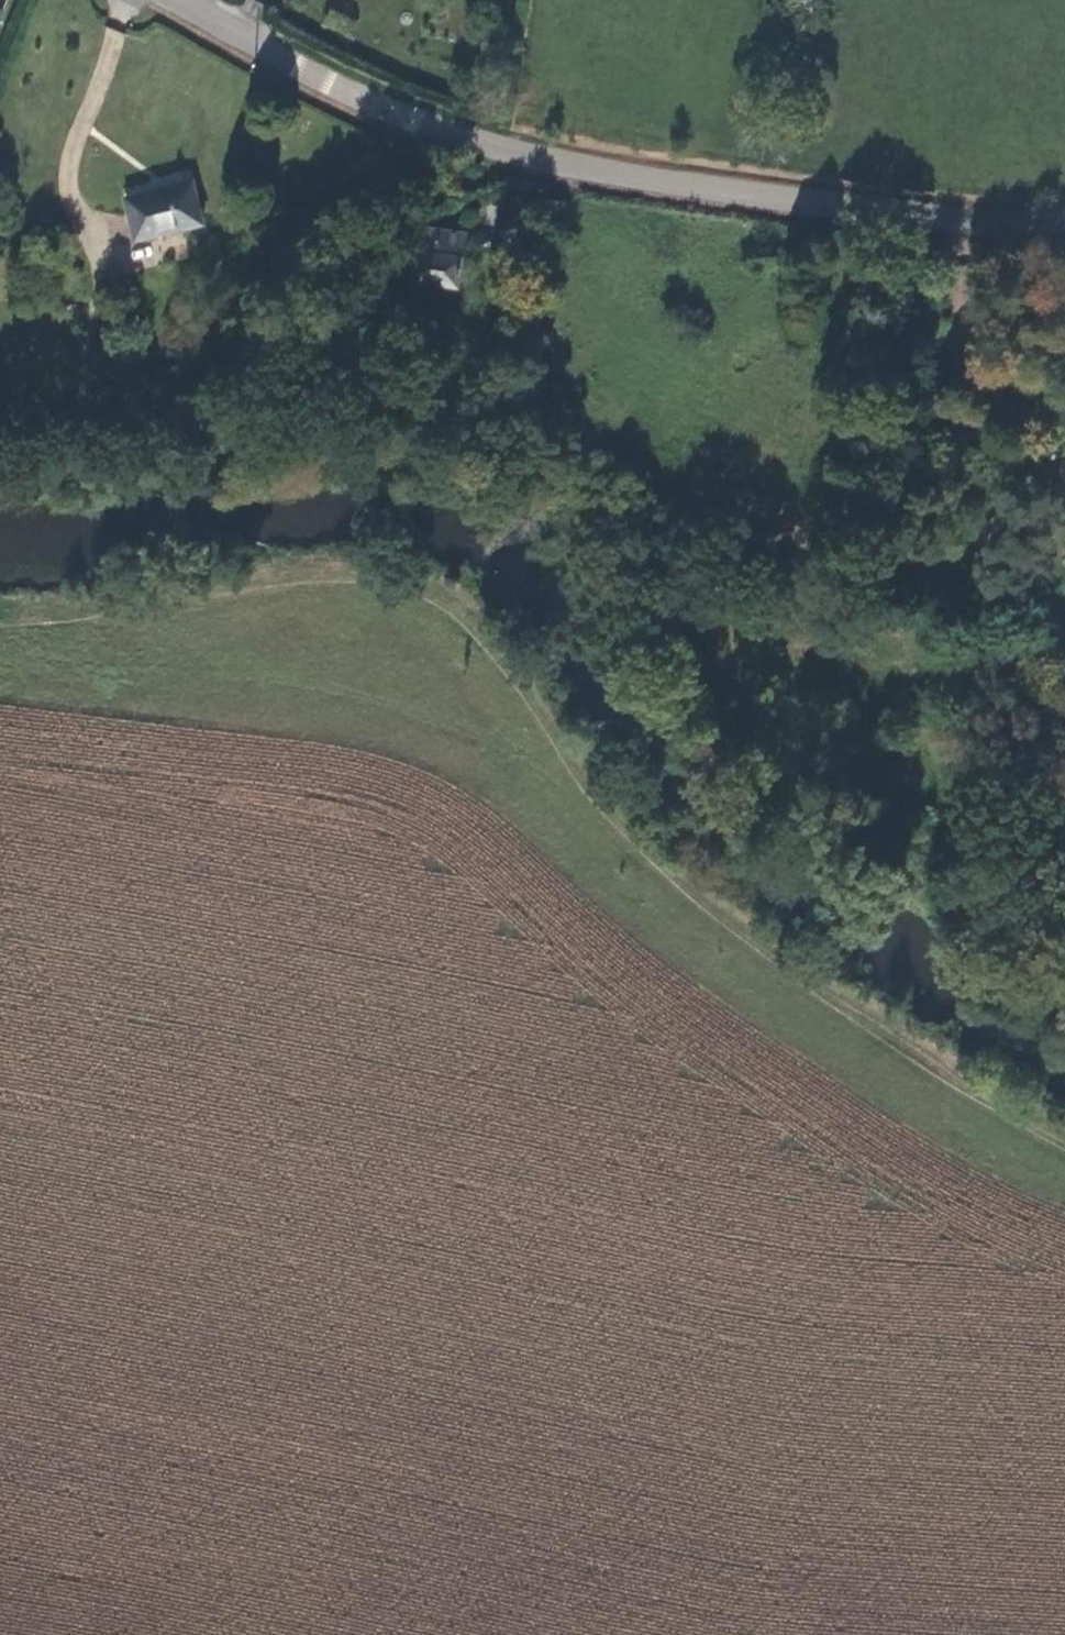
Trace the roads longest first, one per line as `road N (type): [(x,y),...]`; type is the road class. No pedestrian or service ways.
road 1 (unclassified): [(178,0),(312,75),(505,151),(745,193),(957,218),(1064,221)]

